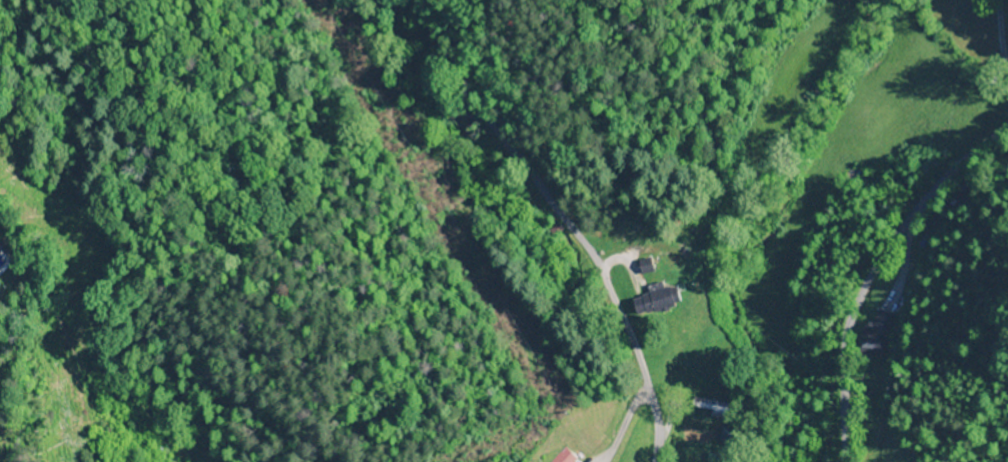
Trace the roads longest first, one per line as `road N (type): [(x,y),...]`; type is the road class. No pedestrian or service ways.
road 1 (residential): [(841,461),(840,356),(854,302),(917,206),(1007,119)]
road 2 (residential): [(656,461),(648,373),(606,280)]

